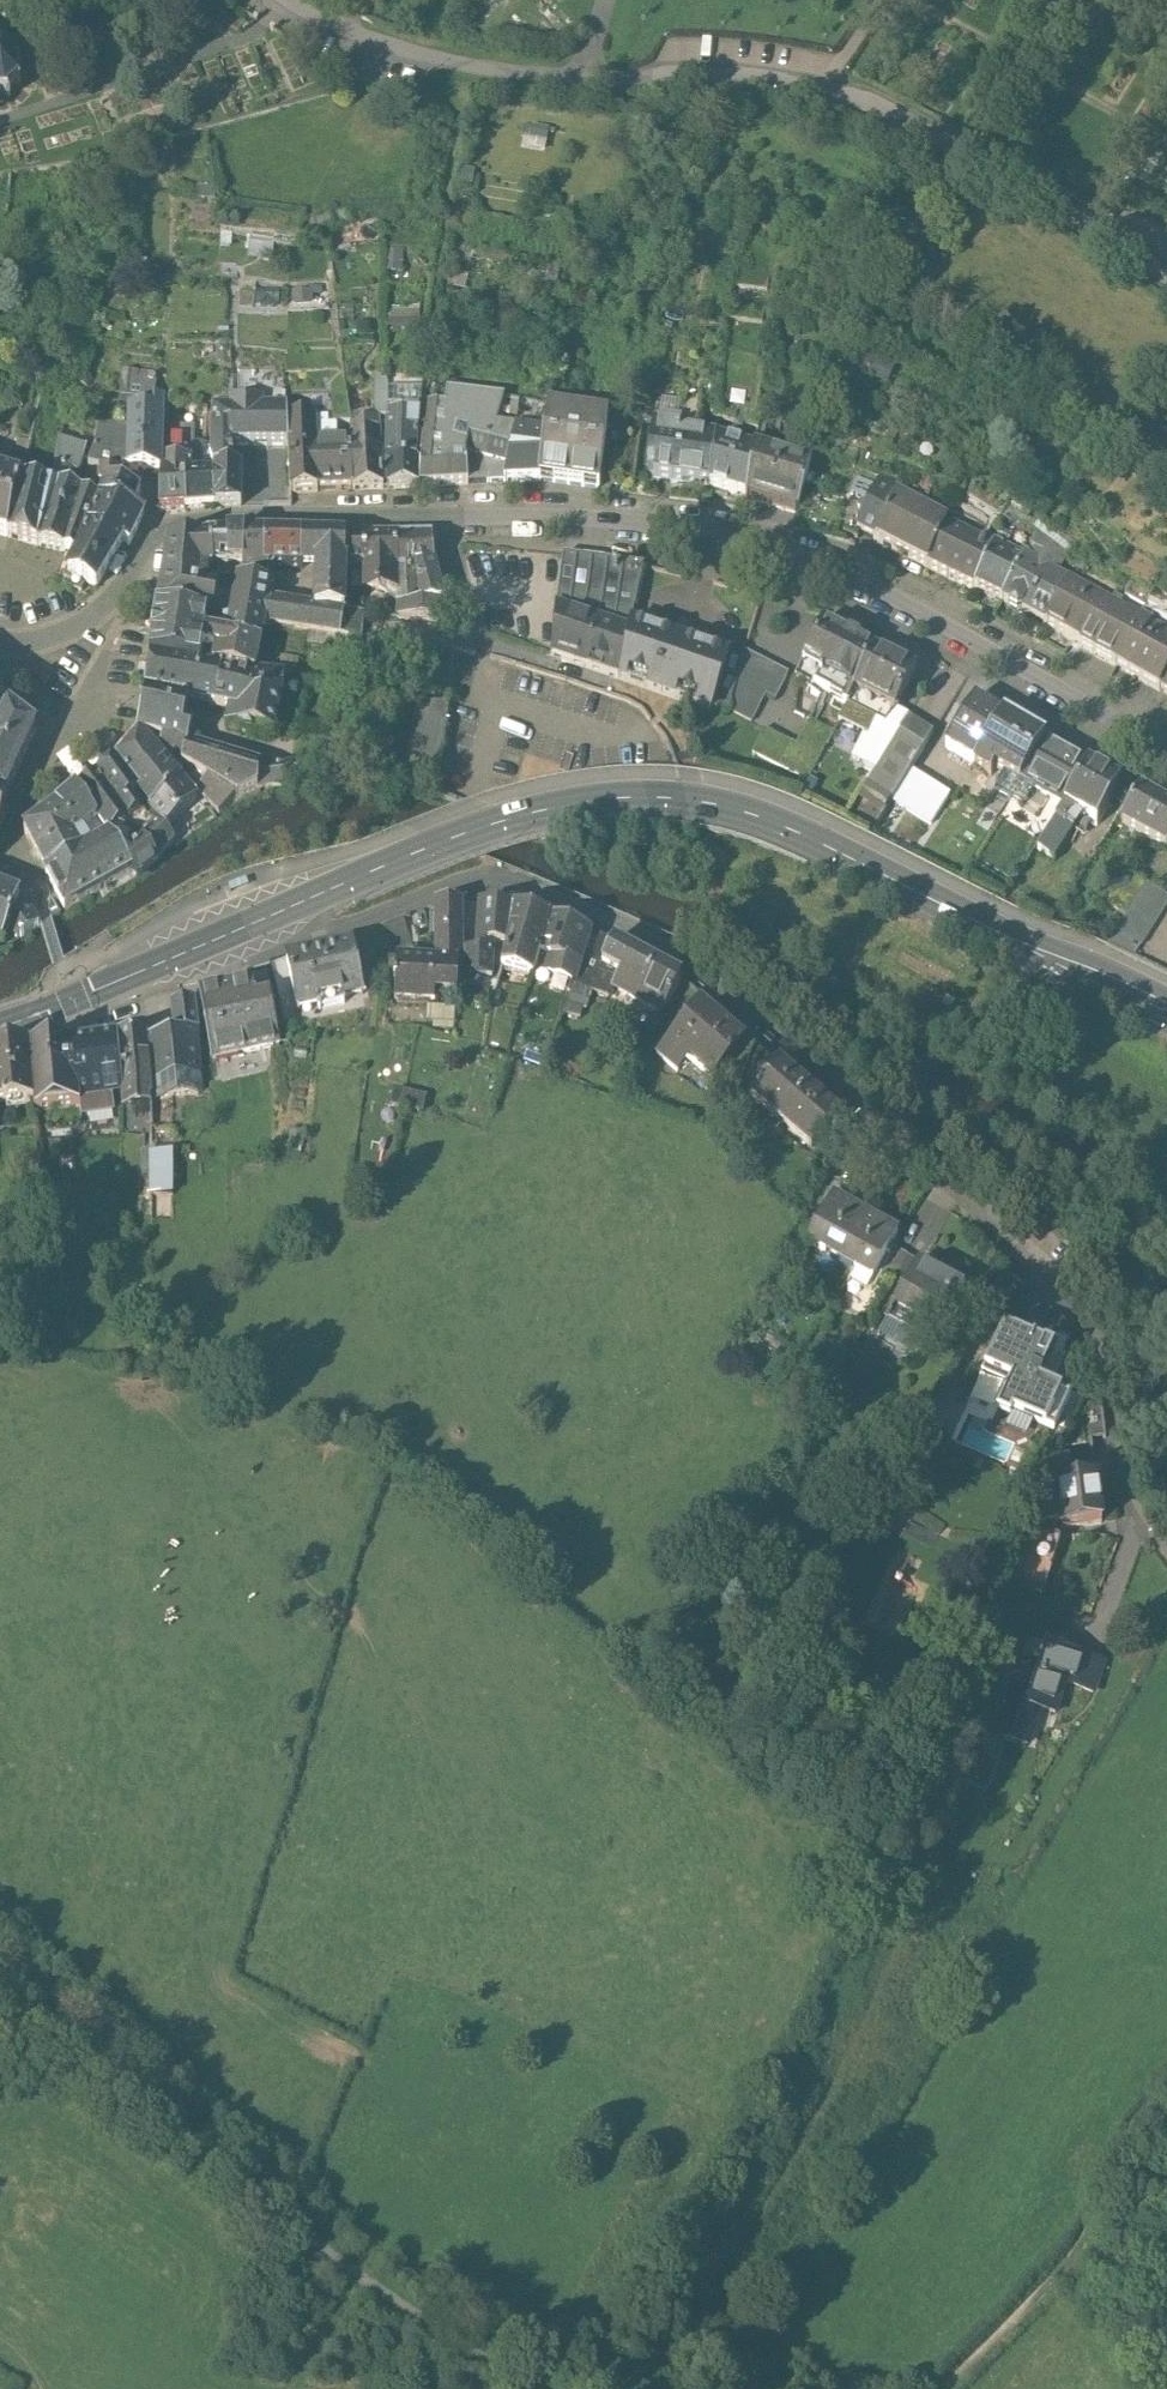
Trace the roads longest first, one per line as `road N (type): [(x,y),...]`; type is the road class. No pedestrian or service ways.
road 1 (residential): [(262,916),(322,929),(477,876),(533,883),(657,931),(712,969),(1079,1296),(1107,1364),(1129,1492),(1166,1544)]
road 2 (residential): [(1166,747),(922,610),(809,559),(634,519),(177,523),(153,539),(121,589)]
road 3 (secondary): [(262,916),(482,823),(609,796),(680,797),(808,829),(1166,1010)]
road 4 (residential): [(1166,290),(886,123),(736,92),(464,72),(368,43),(290,0)]
road 5 (track): [(1166,2080),(1141,2094),(1075,2241),(938,2388)]
road 6 (residential): [(0,867),(15,869),(13,839),(132,619),(121,589)]
road 7 (secondary): [(0,1028),(262,916)]
road 8 (residential): [(121,589),(63,634),(0,643)]

